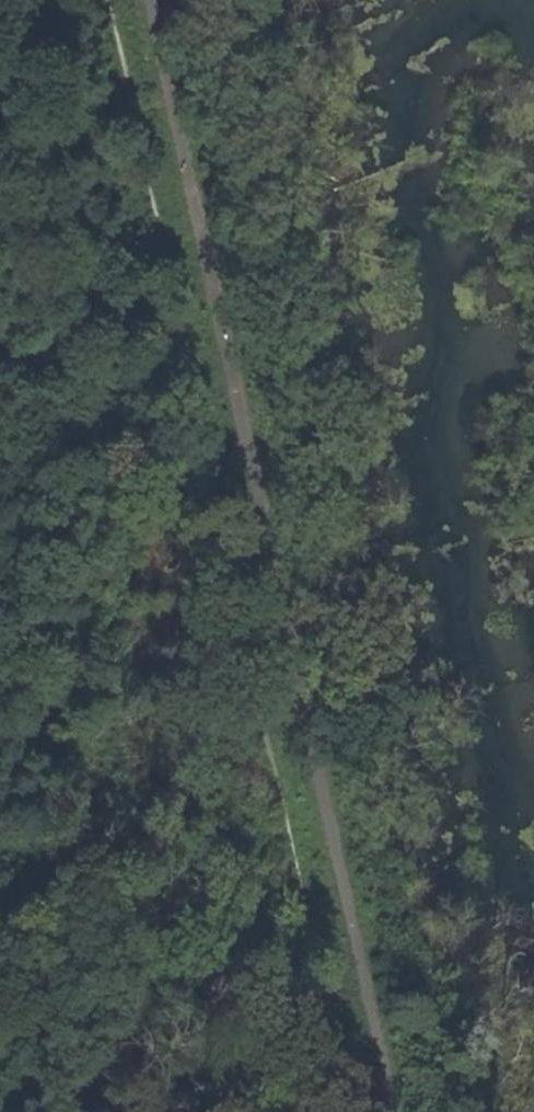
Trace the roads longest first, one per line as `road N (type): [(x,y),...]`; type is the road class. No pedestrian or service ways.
road 1 (track): [(388,1111),(147,0)]

